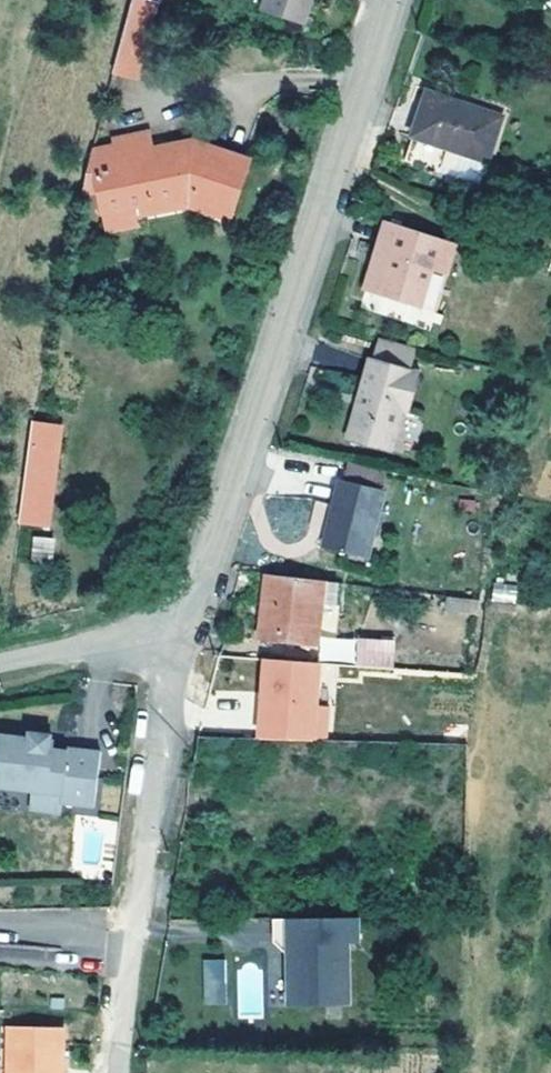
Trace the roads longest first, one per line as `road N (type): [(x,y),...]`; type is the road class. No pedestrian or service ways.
road 1 (residential): [(388,0),(179,634)]
road 2 (residential): [(179,634),(122,1072)]
road 3 (residential): [(179,634),(87,642),(0,663)]

